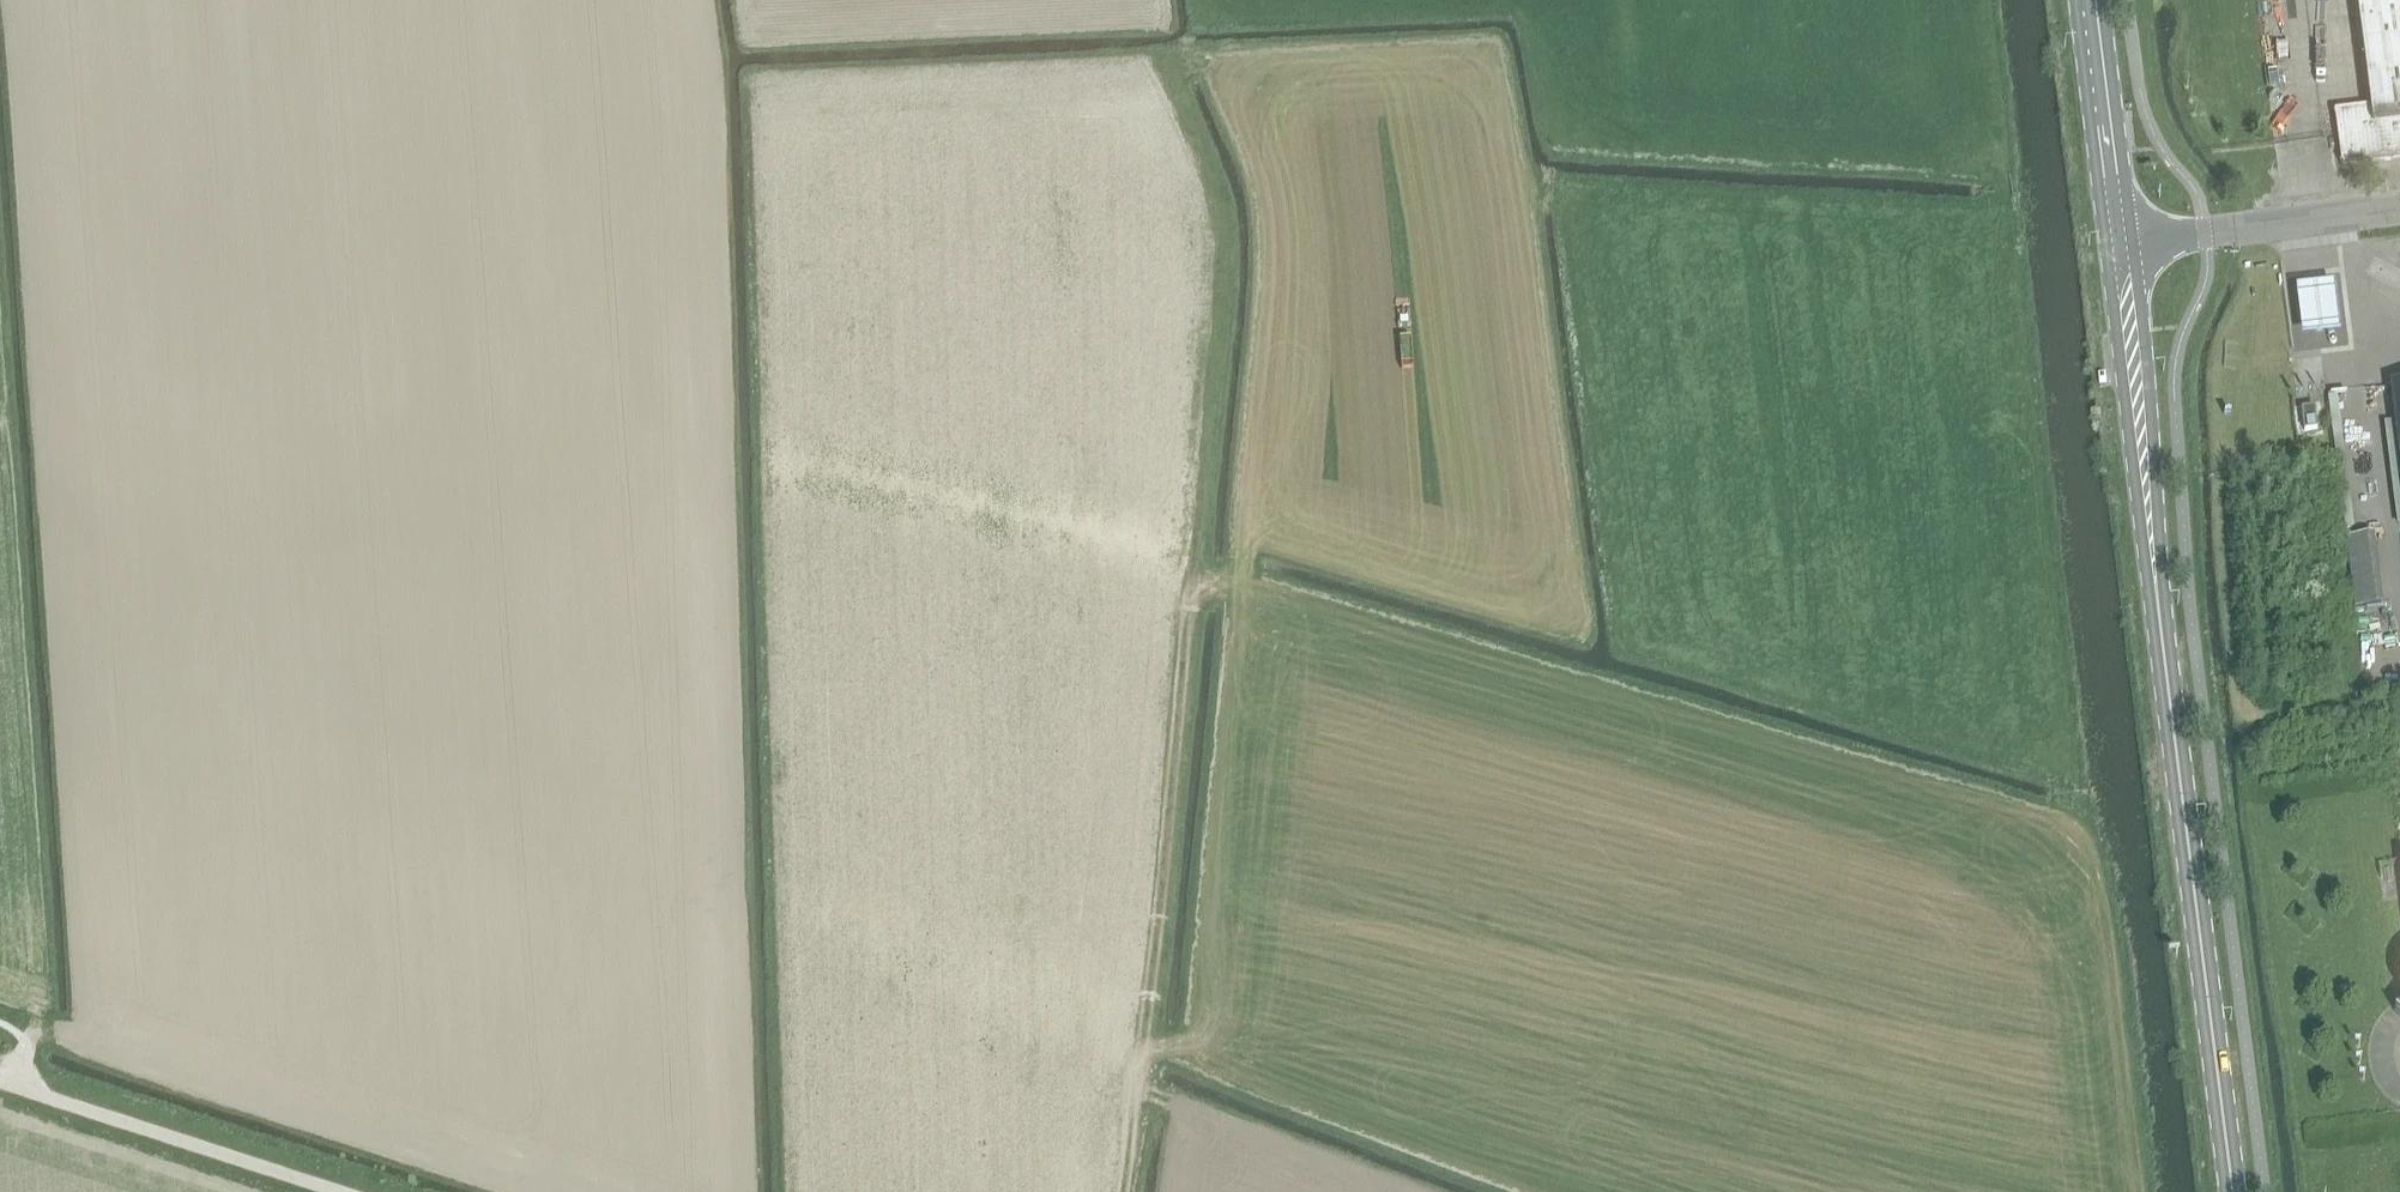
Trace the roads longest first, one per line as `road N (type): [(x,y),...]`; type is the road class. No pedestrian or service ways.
road 1 (primary): [(2156,589),(2232,1191)]
road 2 (primary): [(2156,589),(2161,559),(2132,241)]
road 3 (primary): [(2104,244),(2144,557),(2156,589)]
road 4 (unclassified): [(2399,208),(2132,241)]
road 5 (primary): [(2074,0),(2104,244)]
road 6 (primary): [(2132,241),(2102,0)]

